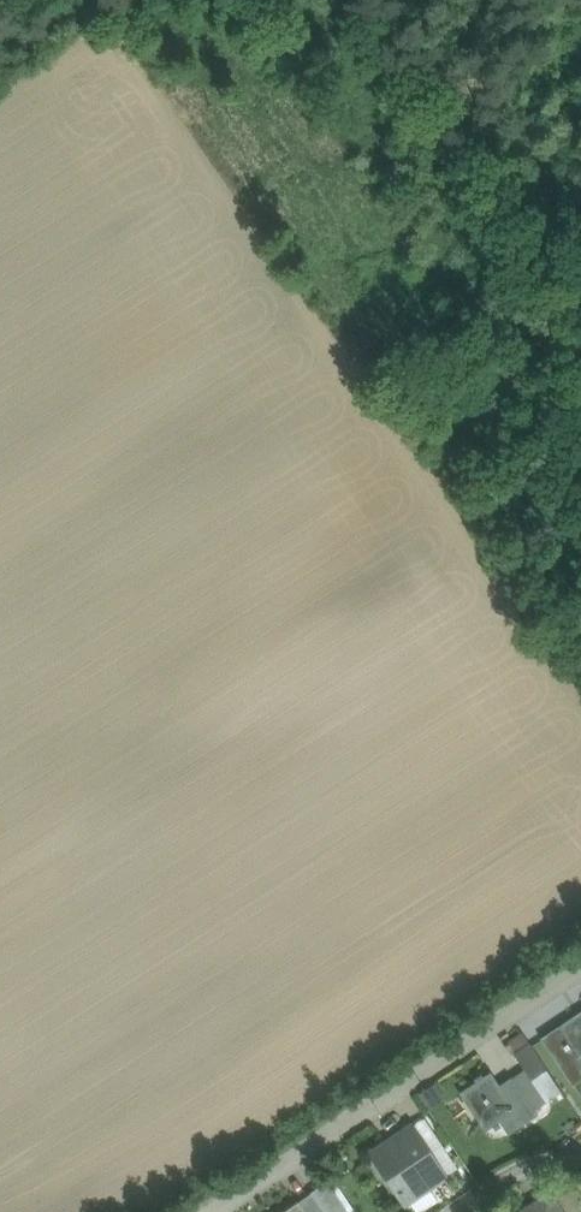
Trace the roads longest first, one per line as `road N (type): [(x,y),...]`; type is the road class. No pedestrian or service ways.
road 1 (residential): [(210,1211),(580,967)]
road 2 (residential): [(449,1211),(531,1159),(580,1157)]

